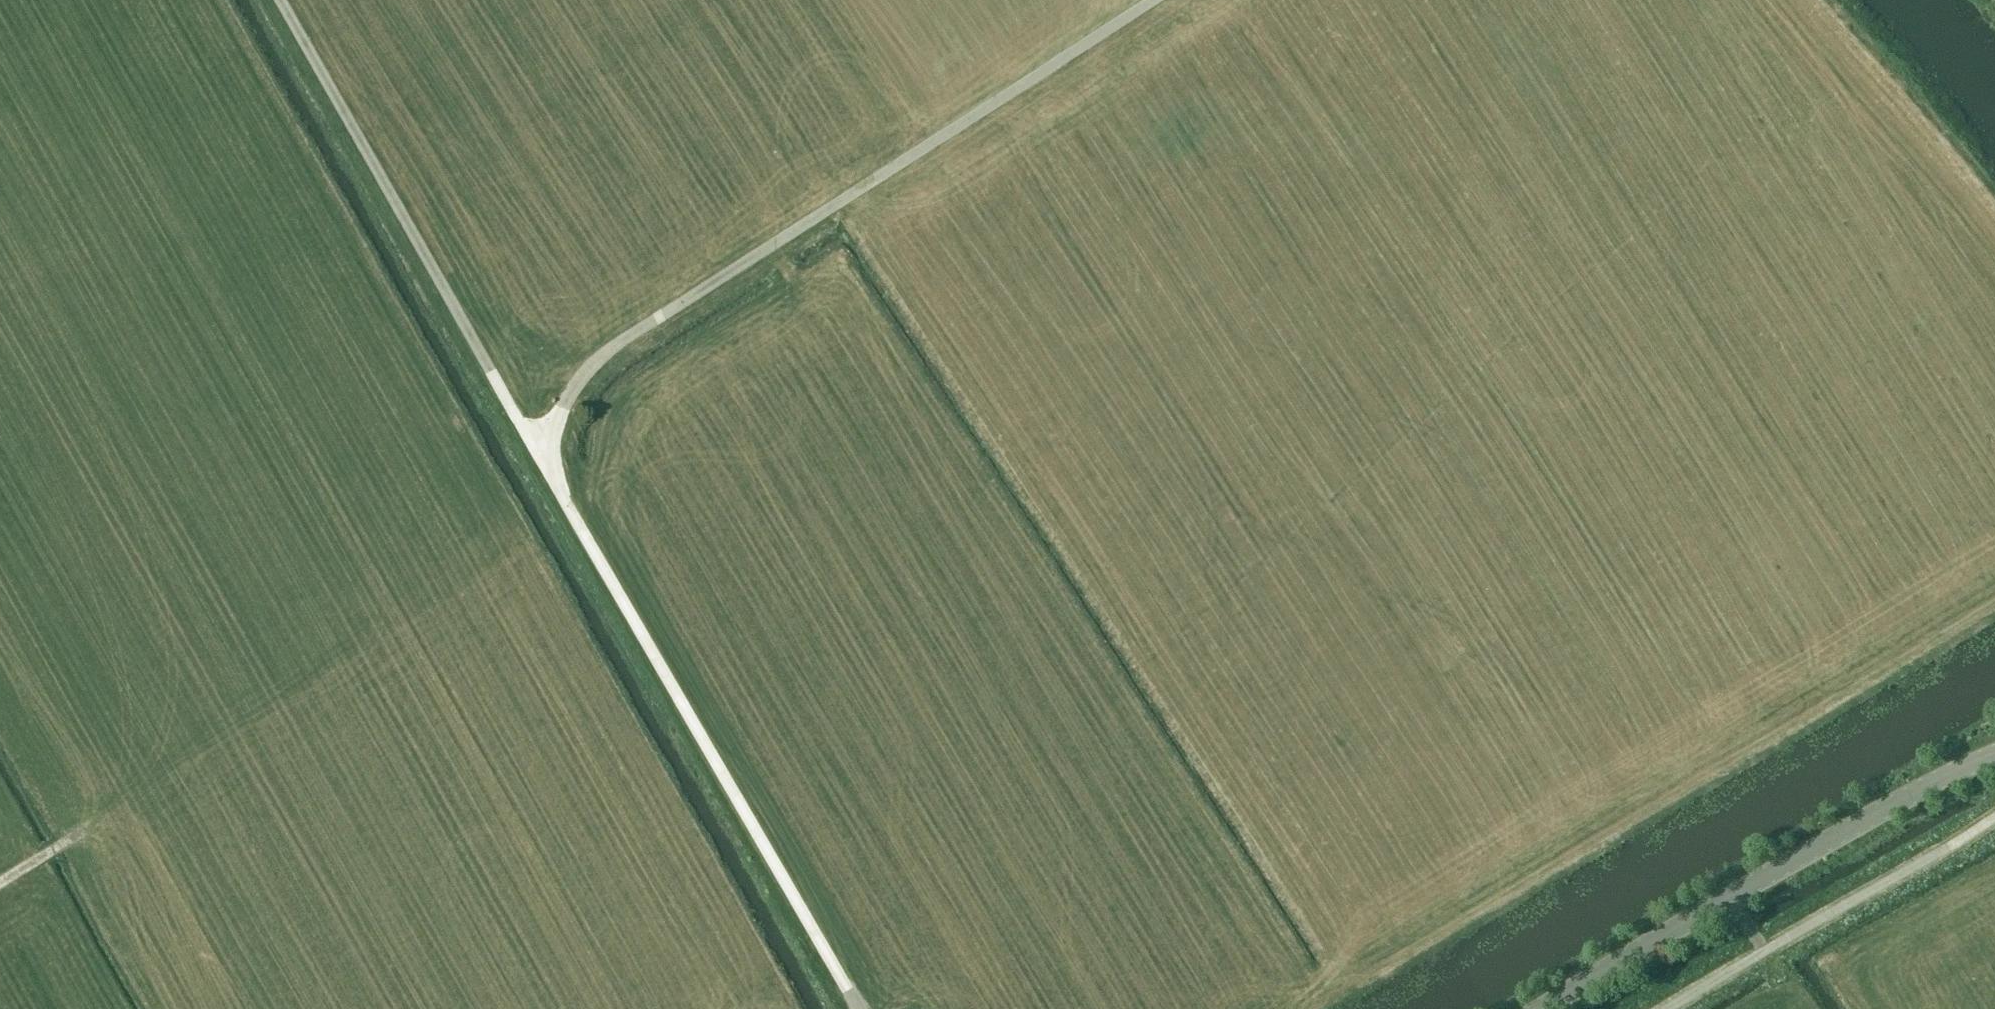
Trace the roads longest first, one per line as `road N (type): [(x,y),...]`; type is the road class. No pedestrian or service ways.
road 1 (unclassified): [(860,1008),(542,459)]
road 2 (tertiary): [(1542,1008),(1994,751)]

